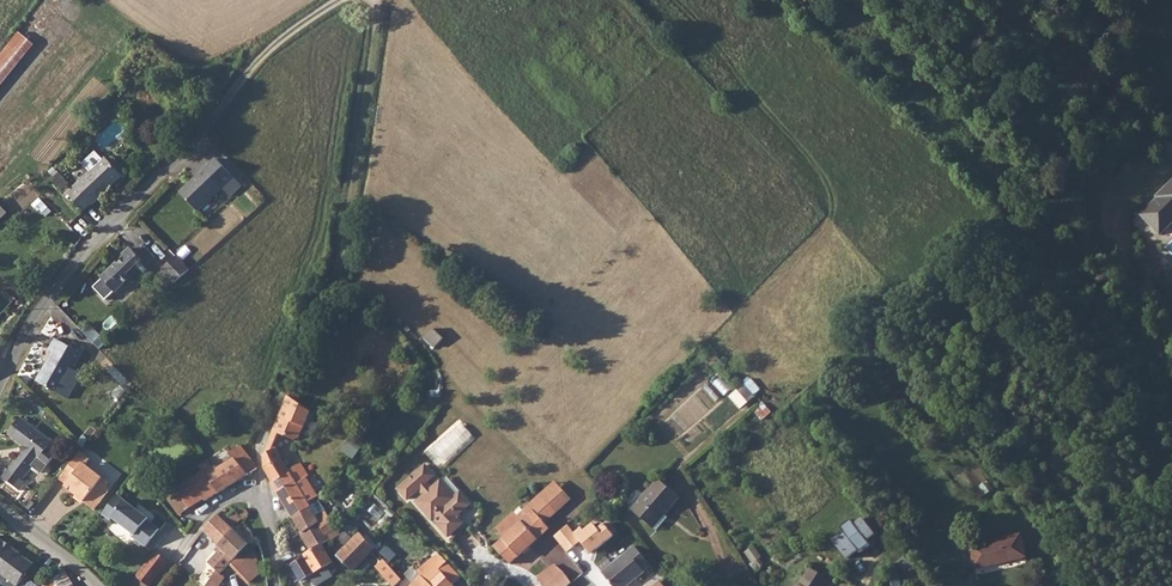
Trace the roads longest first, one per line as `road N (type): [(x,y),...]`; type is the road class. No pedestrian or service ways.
road 1 (residential): [(340,0),(252,67),(195,141),(89,244),(42,305),(0,392)]
road 2 (track): [(255,493),(260,446),(347,239),(378,0)]
road 3 (residential): [(279,585),(271,526),(248,491),(216,503),(179,550)]
road 4 (residential): [(97,585),(0,507)]

